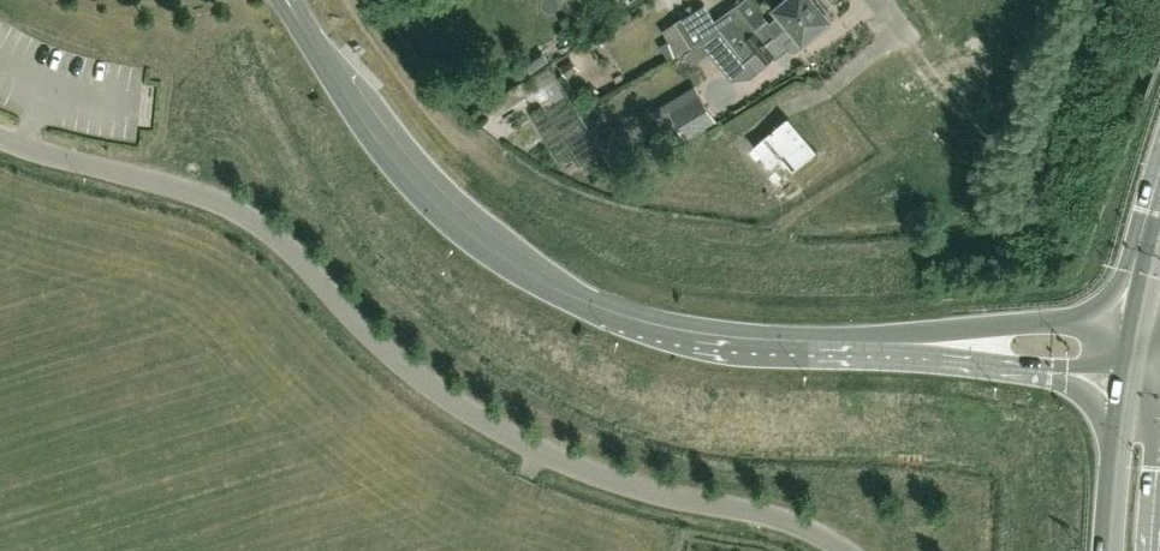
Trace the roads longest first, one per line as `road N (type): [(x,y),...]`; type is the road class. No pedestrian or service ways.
road 1 (tertiary): [(1131,359),(1052,347),(712,335),(620,315),(554,288),(427,198),(362,119),(287,0)]
road 2 (unclassified): [(847,550),(806,528),(630,486),(527,446),(389,354),(257,219),(156,179),(0,136)]
road 3 (primary): [(1131,359),(1108,550)]
road 4 (primary): [(1159,226),(1131,359)]

